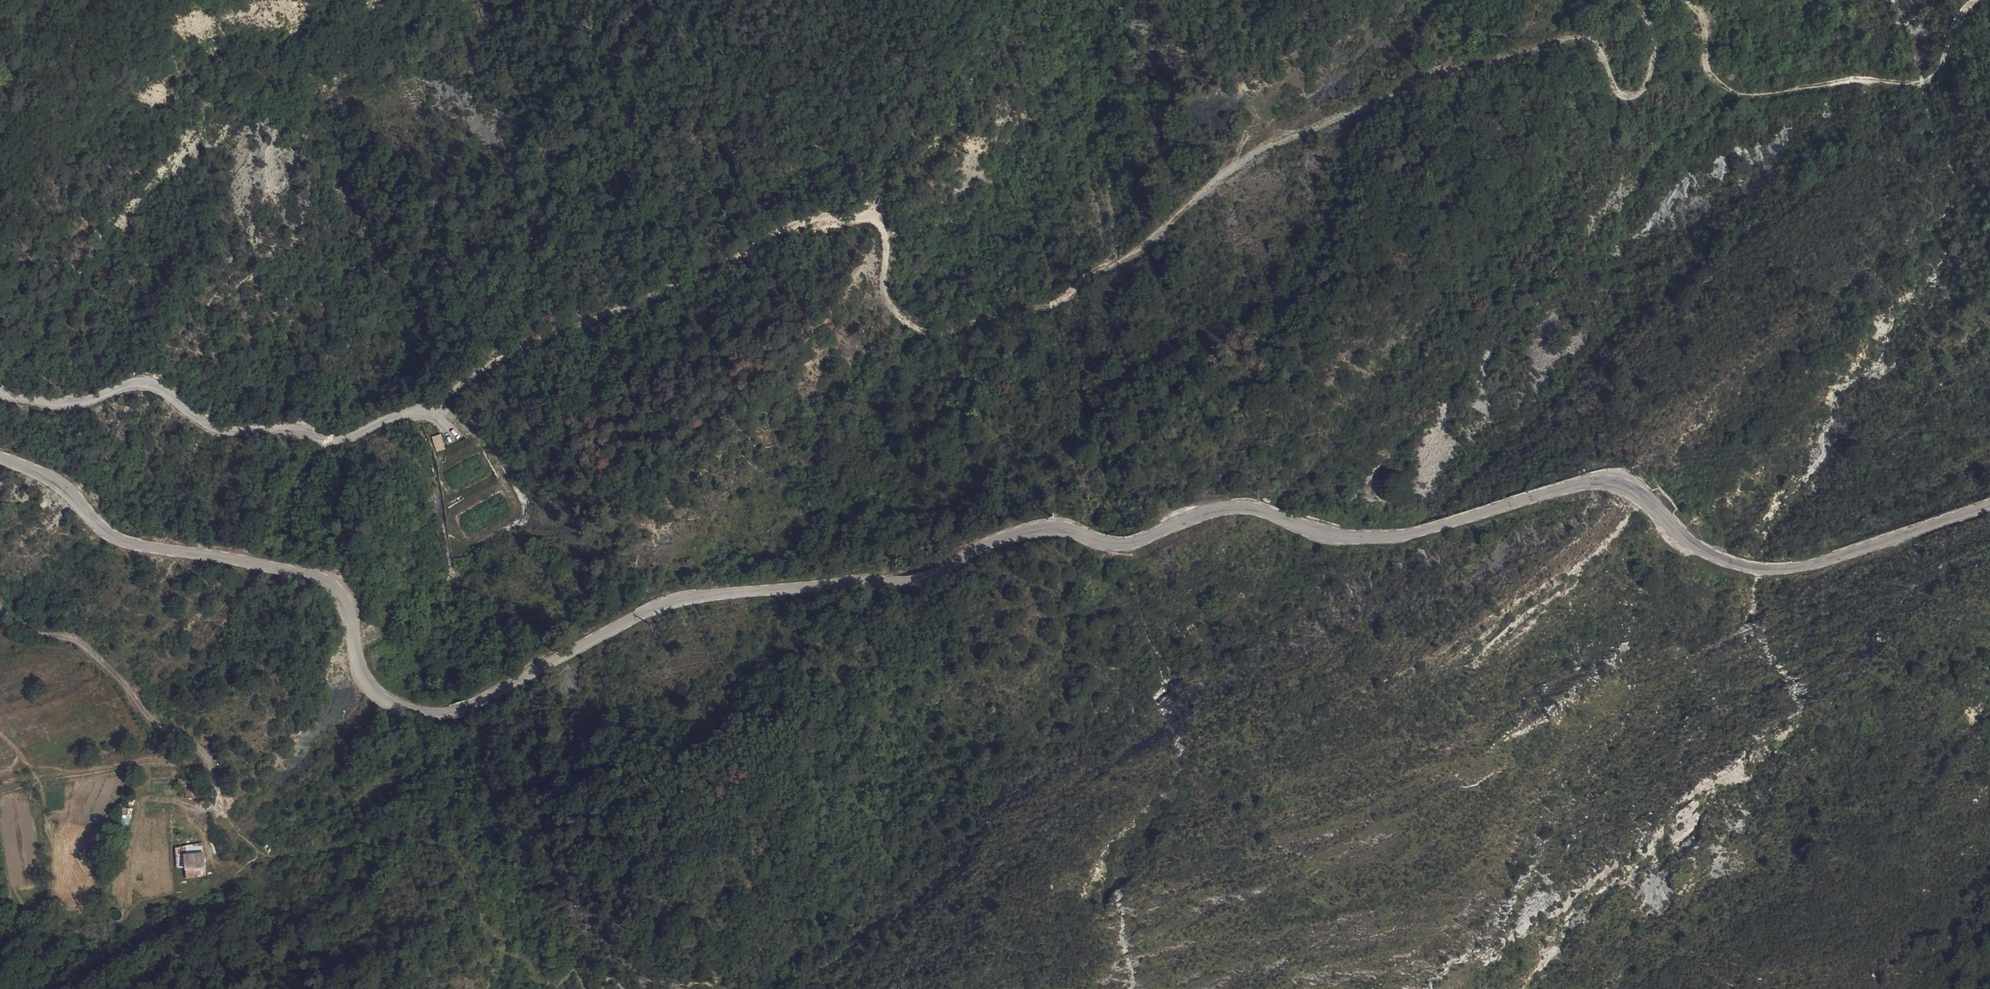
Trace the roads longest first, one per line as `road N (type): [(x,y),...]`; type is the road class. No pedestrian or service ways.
road 1 (secondary): [(0,455),(127,536),(320,578),(350,612),(360,666),(377,694),(443,713),(480,704),(672,605),(749,589),(899,581),(1041,532),(1143,534),(1222,513),(1349,533),(1423,528),(1588,485),(1621,489),(1719,553),(1766,565),(1858,551),(1989,507)]
road 2 (track): [(0,393),(96,404),(140,380),(158,380),(182,412),(215,428),(284,424),(330,436),(609,303),(836,226),(881,231),(888,308),(919,334),(1063,298),(1088,264),(1147,238),(1272,138),(1370,104),(1431,70),(1587,39),(1624,91),(1652,77),(1652,51),(1618,0)]
road 3 (track): [(1680,0),(1700,16),(1705,78),(1744,96),(1868,78),(1930,79),(1962,16),(1982,0)]

